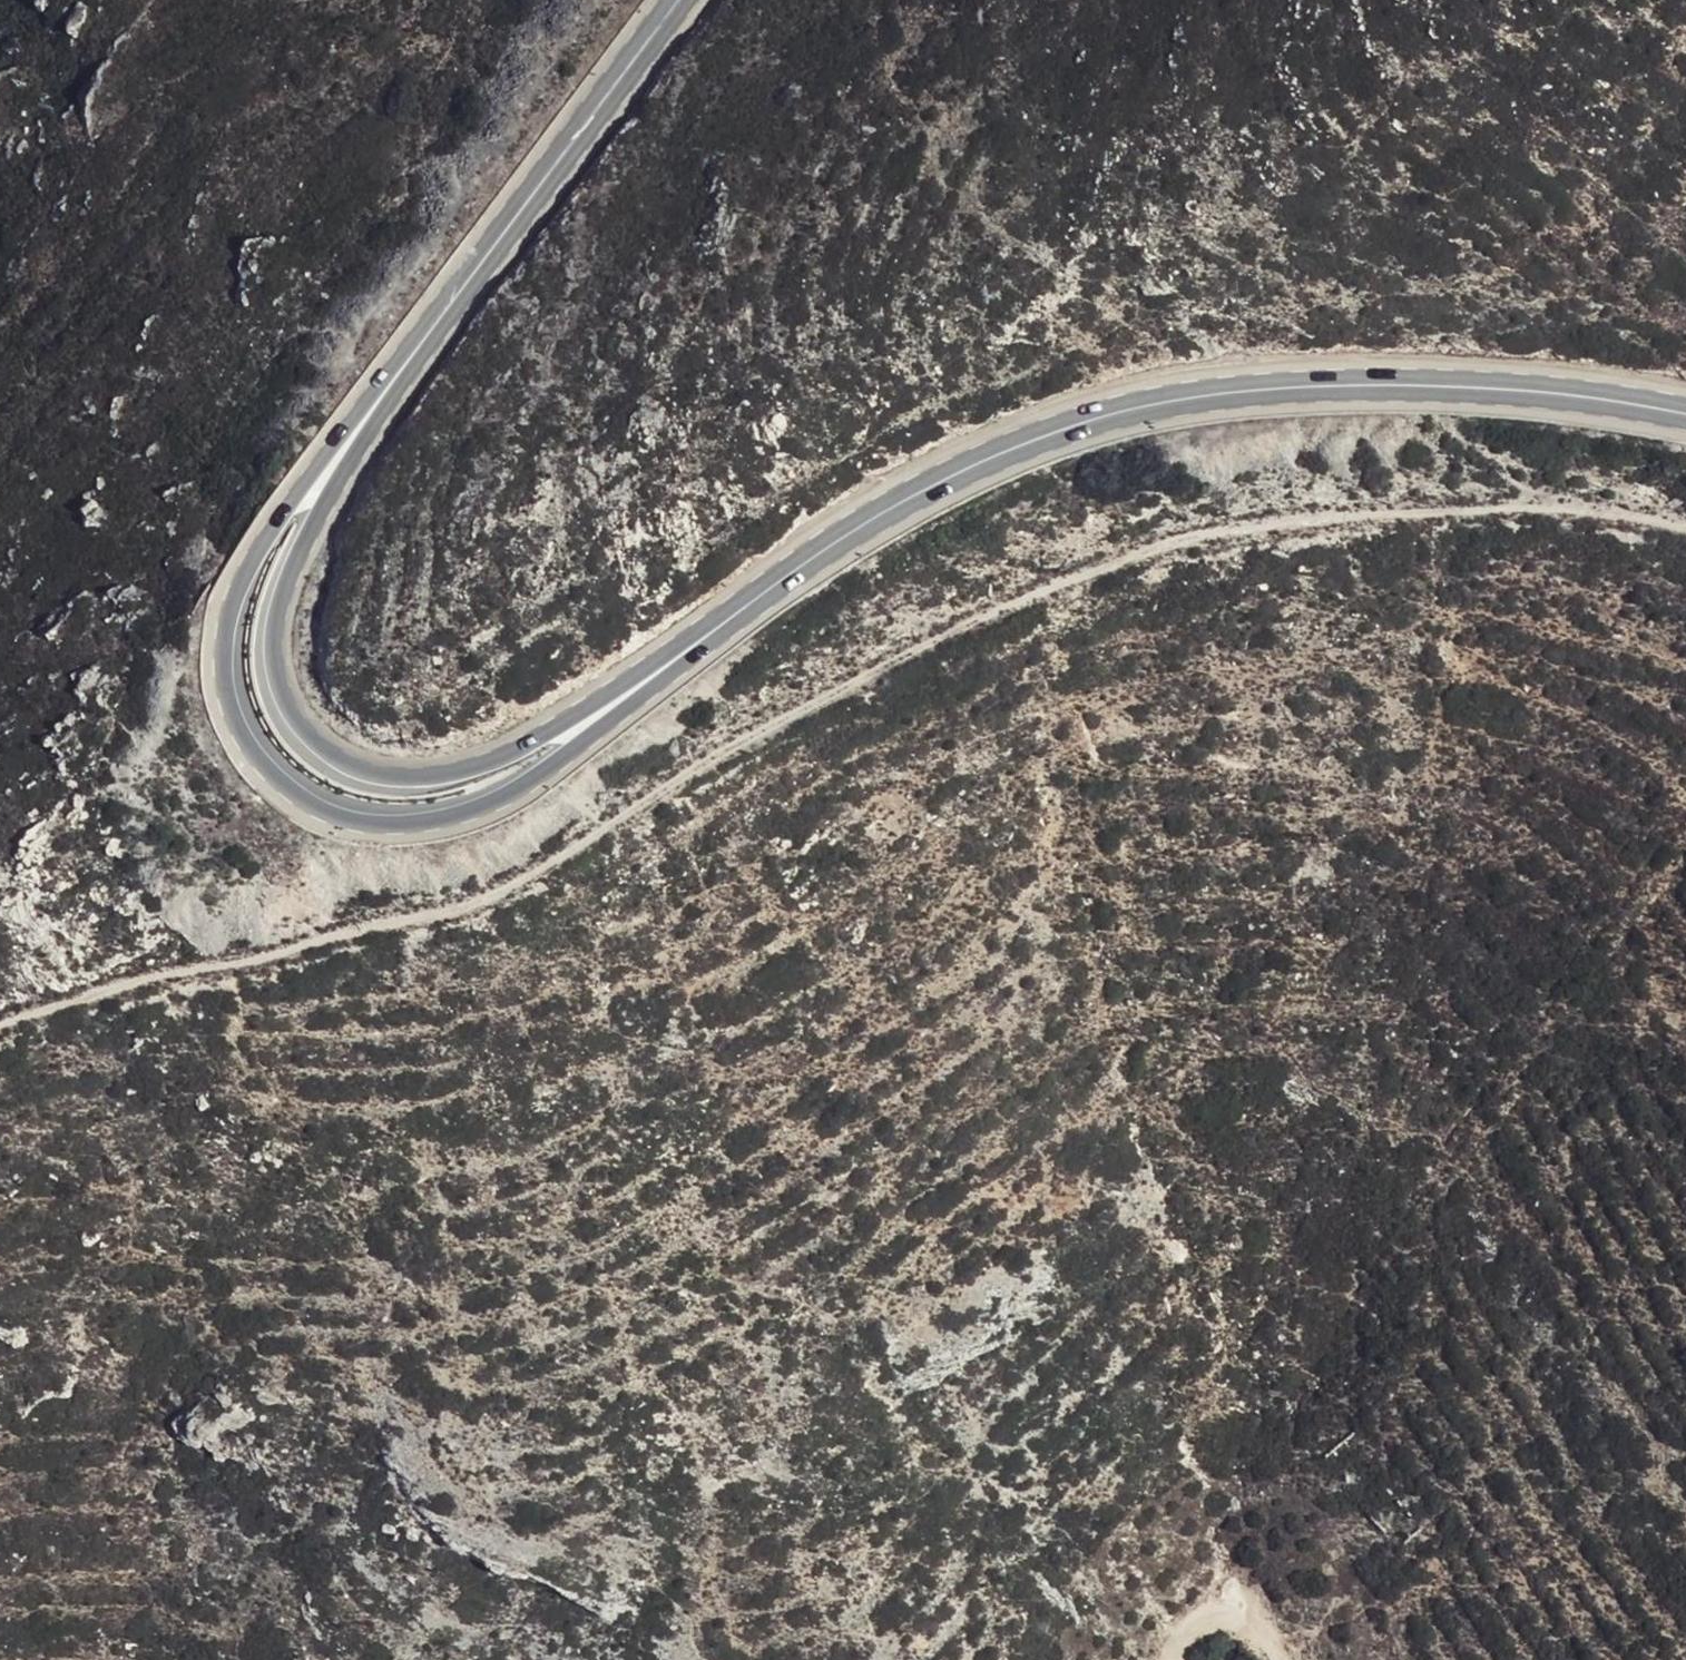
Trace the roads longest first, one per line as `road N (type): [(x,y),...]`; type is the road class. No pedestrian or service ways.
road 1 (primary): [(1685,417),(1546,396),(1429,389),(1220,398),(1103,421),(891,510),(497,781),(426,805),(342,792),(306,770),(273,731),(257,689),(255,641),(274,579),(378,412),(686,0)]
road 2 (track): [(1278,1659),(1261,1631),(1219,1621),(1188,1637),(1176,1659)]

